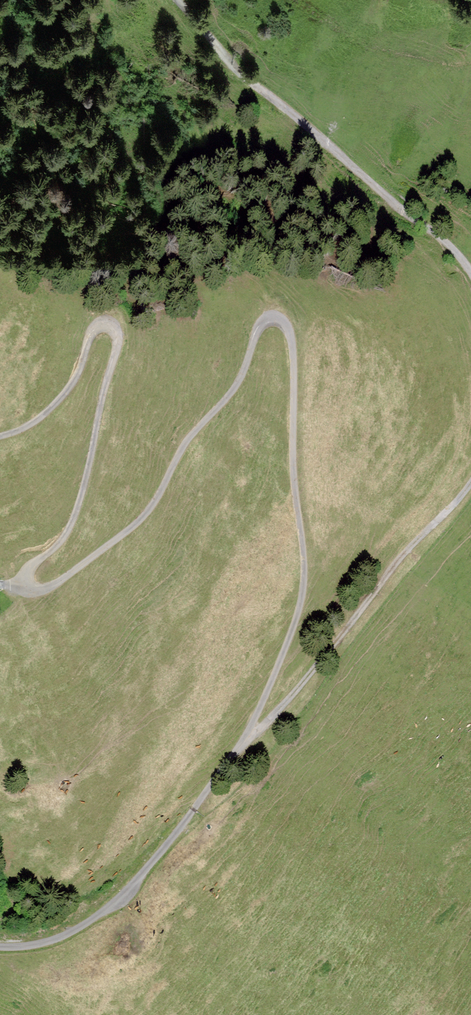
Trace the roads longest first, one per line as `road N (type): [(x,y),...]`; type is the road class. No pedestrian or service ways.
road 1 (unclassified): [(249,733),(301,601),(287,327),(270,319),(260,326),(236,386),(186,442),(145,514),(44,589),(32,589),(28,575),(73,518),(115,354),(112,330),(91,334),(73,381),(49,410),(0,436)]
road 2 (track): [(470,278),(458,254),(245,77),(178,0)]
road 3 (unclassified): [(249,733),(112,904),(53,940),(0,947)]
road 4 (track): [(249,733),(296,696),(470,488)]

